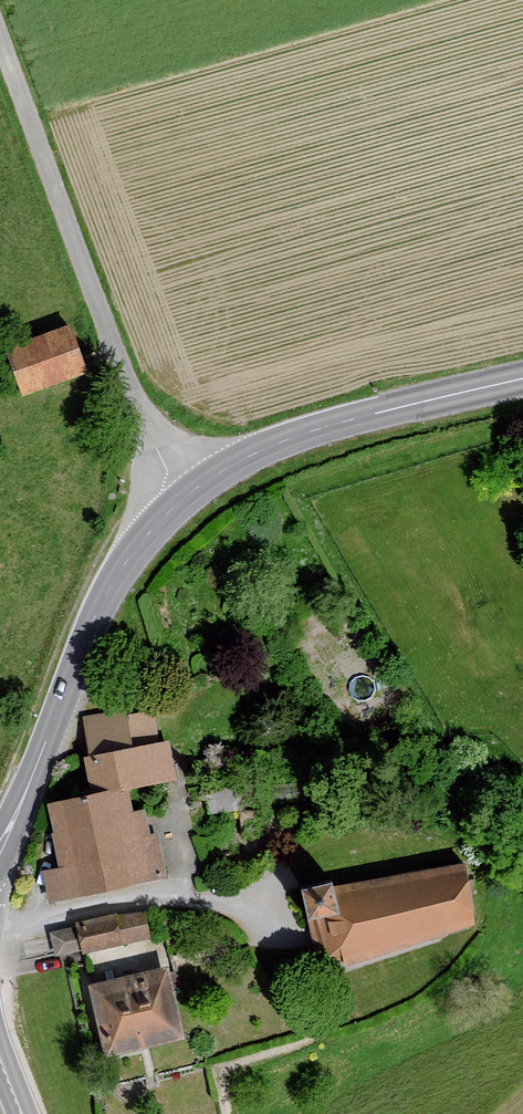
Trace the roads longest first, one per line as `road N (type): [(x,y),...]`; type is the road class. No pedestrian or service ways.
road 1 (unclassified): [(178,502),(140,423),(0,41)]
road 2 (secondary): [(0,849),(96,602),(178,502)]
road 3 (secondary): [(178,502),(259,448),(522,378)]

